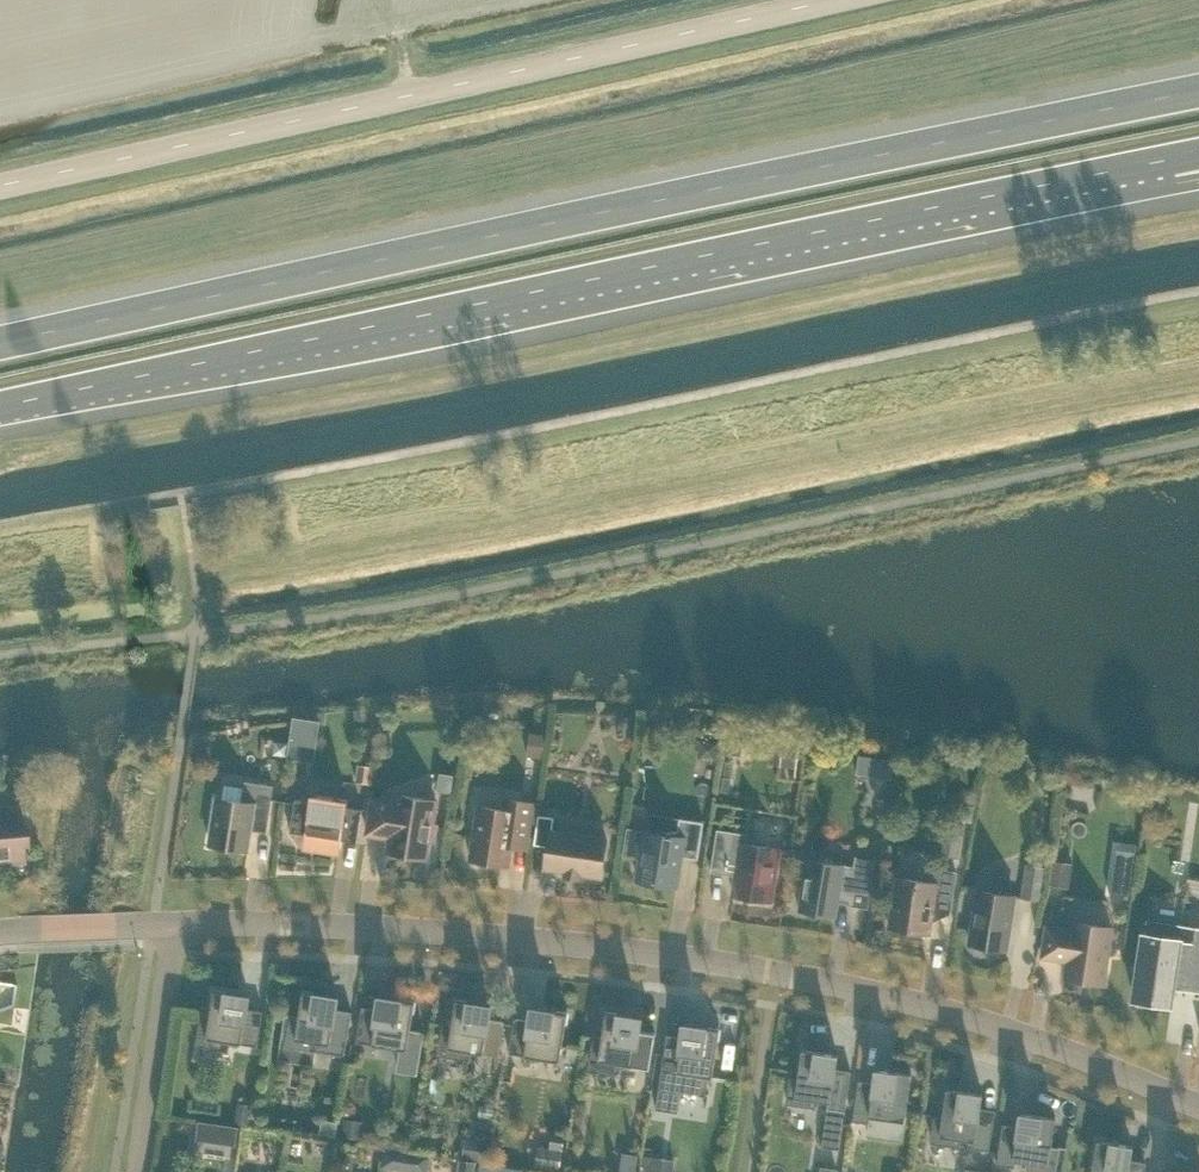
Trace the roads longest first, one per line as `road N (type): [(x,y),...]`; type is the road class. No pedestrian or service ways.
road 1 (motorway): [(1198,91),(0,342)]
road 2 (motorway): [(0,407),(1171,161)]
road 3 (unclassified): [(1198,1105),(1035,1038),(904,998),(784,973),(516,937),(177,924)]
road 4 (secondary): [(0,186),(834,0)]
road 5 (residential): [(177,924),(138,1171)]

